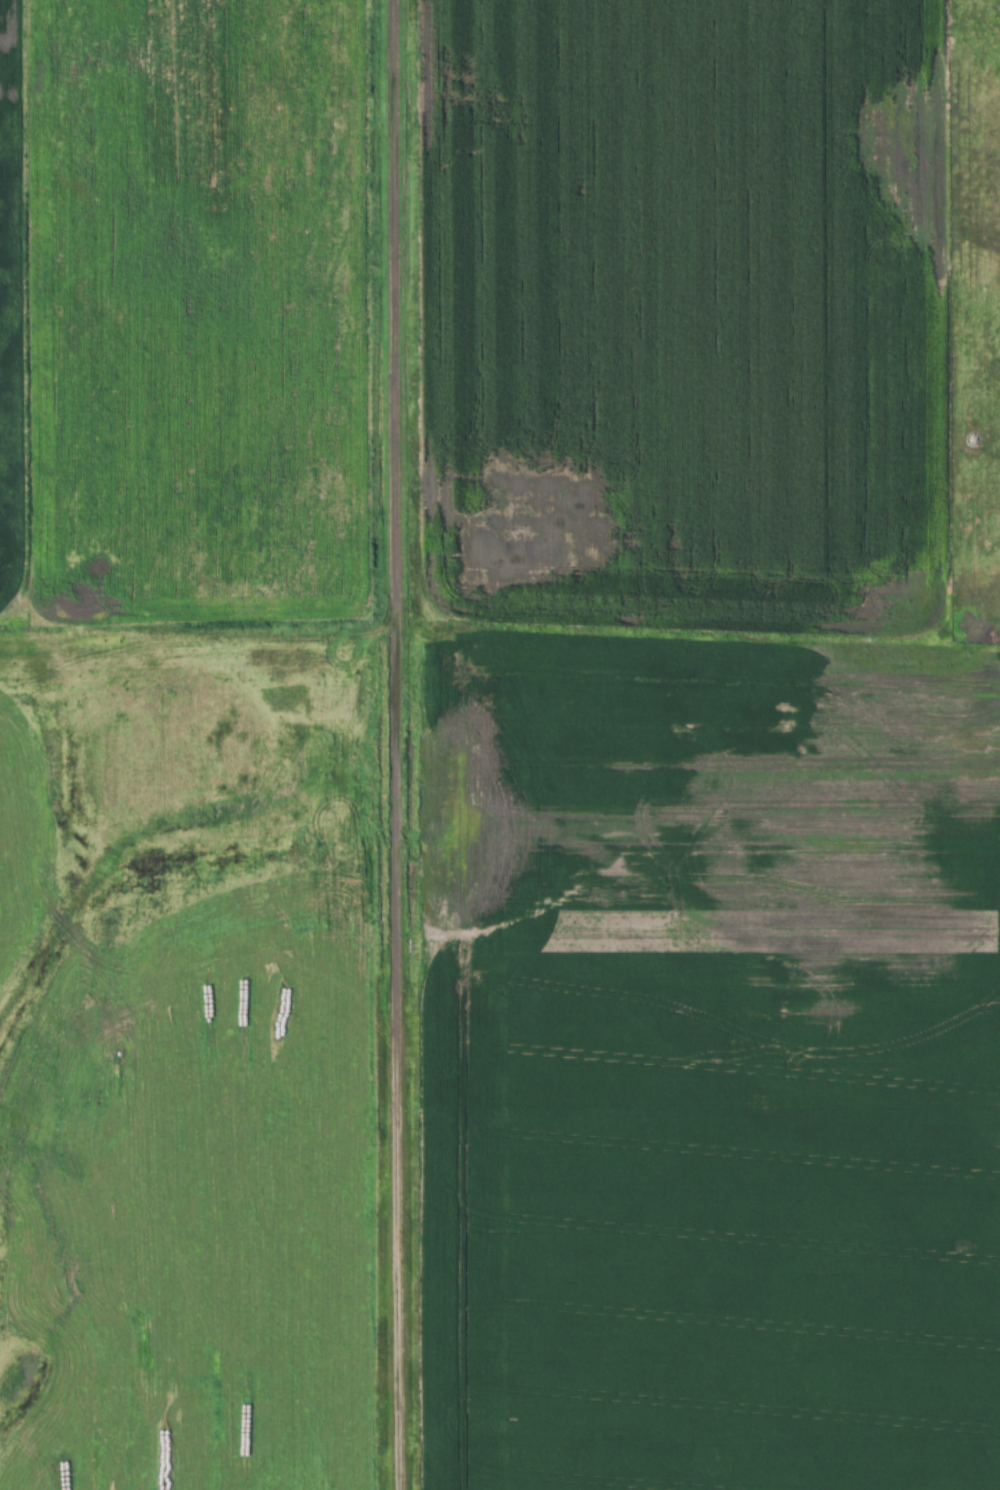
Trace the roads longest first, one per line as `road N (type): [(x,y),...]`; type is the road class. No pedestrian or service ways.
road 1 (track): [(401,1489),(392,0)]

